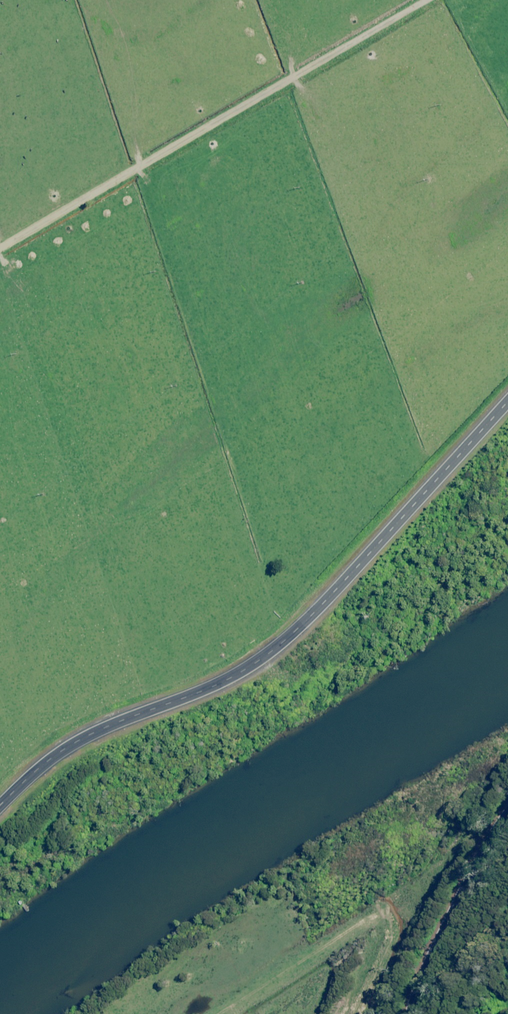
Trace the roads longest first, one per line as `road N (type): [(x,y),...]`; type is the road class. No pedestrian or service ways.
road 1 (primary): [(507,397),(268,651),(73,745),(0,807)]
road 2 (track): [(0,244),(410,0)]
road 3 (secondary): [(411,1013),(451,921),(507,820)]

